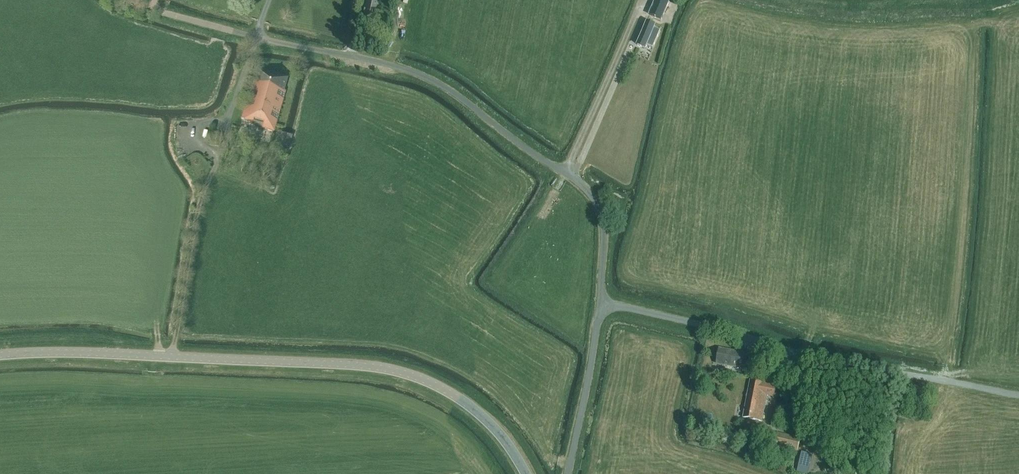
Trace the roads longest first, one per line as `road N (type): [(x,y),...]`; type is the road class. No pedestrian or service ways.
road 1 (unclassified): [(599,302),(604,232),(593,198),(454,93),(401,68),(166,13)]
road 2 (tertiary): [(526,473),(502,437),(466,403),(399,371),(107,353),(0,355)]
road 3 (unclassified): [(599,302),(816,357),(1018,395)]
road 4 (track): [(642,0),(564,173)]
road 5 (unclassified): [(568,473),(599,302)]

